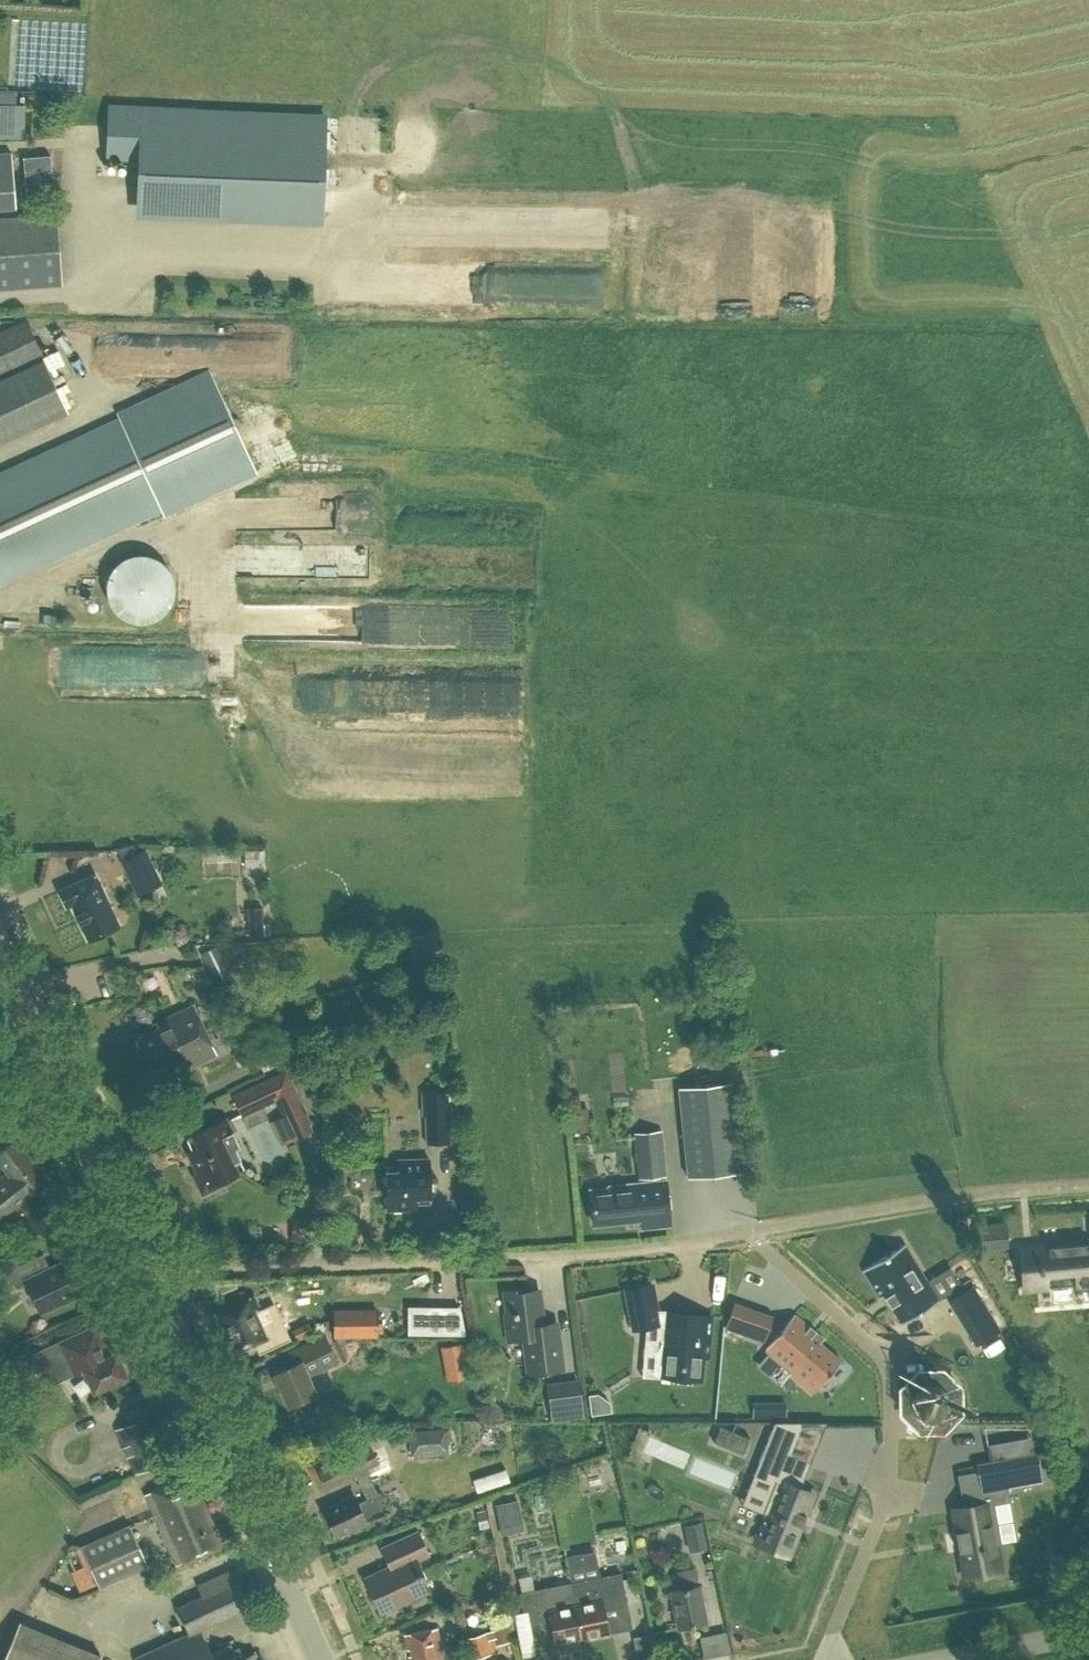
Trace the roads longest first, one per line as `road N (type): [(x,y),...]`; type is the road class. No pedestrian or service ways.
road 1 (residential): [(152,1282),(205,1268),(520,1257),(753,1228)]
road 2 (residential): [(830,1659),(890,1490),(889,1379),(876,1353),(753,1228)]
road 3 (tertiary): [(319,1659),(152,1282)]
road 4 (tertiary): [(152,1282),(0,955)]
road 5 (residential): [(753,1228),(972,1193),(1088,1186)]
road 6 (unclassified): [(1088,1634),(956,1659)]

